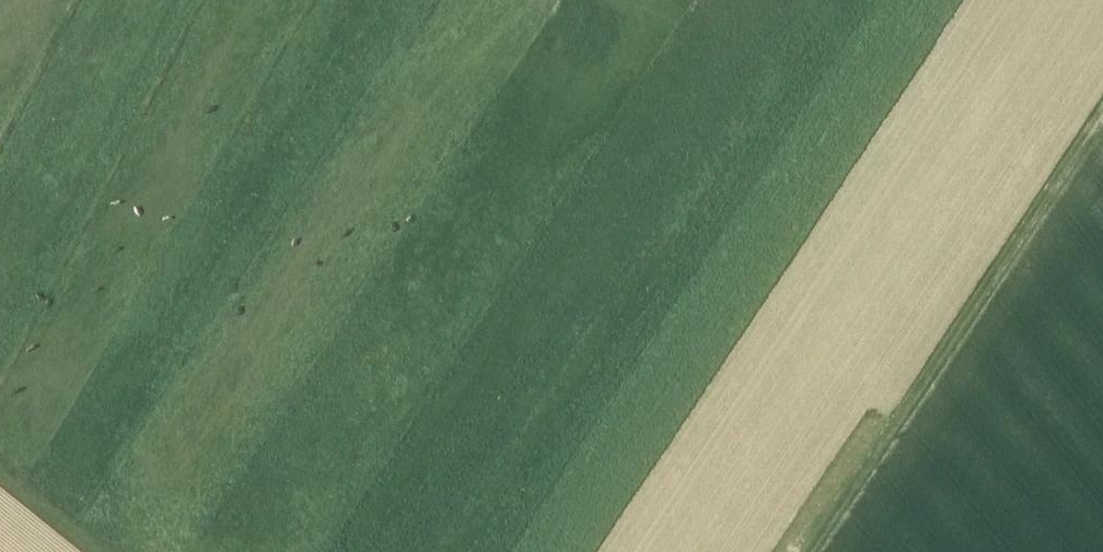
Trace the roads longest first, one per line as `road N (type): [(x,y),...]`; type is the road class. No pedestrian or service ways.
road 1 (track): [(824,551),(1102,117)]
road 2 (track): [(0,469),(107,551)]

